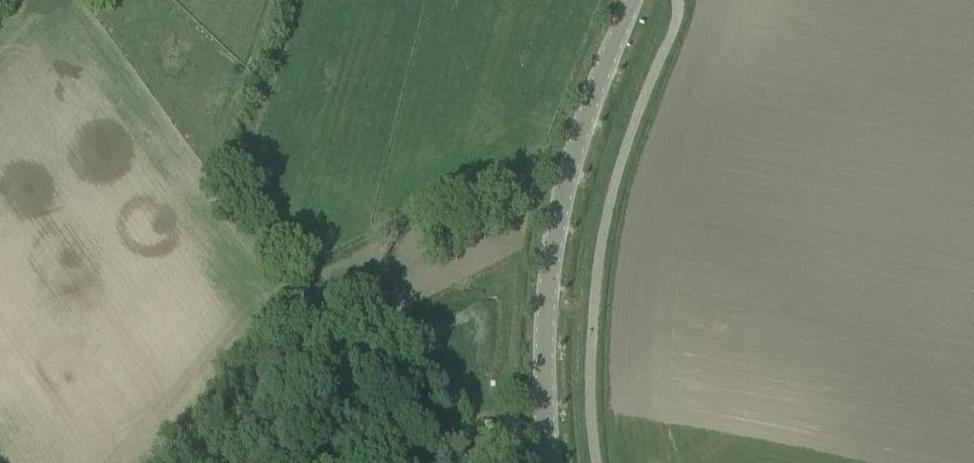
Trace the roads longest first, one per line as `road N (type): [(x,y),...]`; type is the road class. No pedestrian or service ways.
road 1 (tertiary): [(552,462),(544,366),(566,184),(634,0)]

